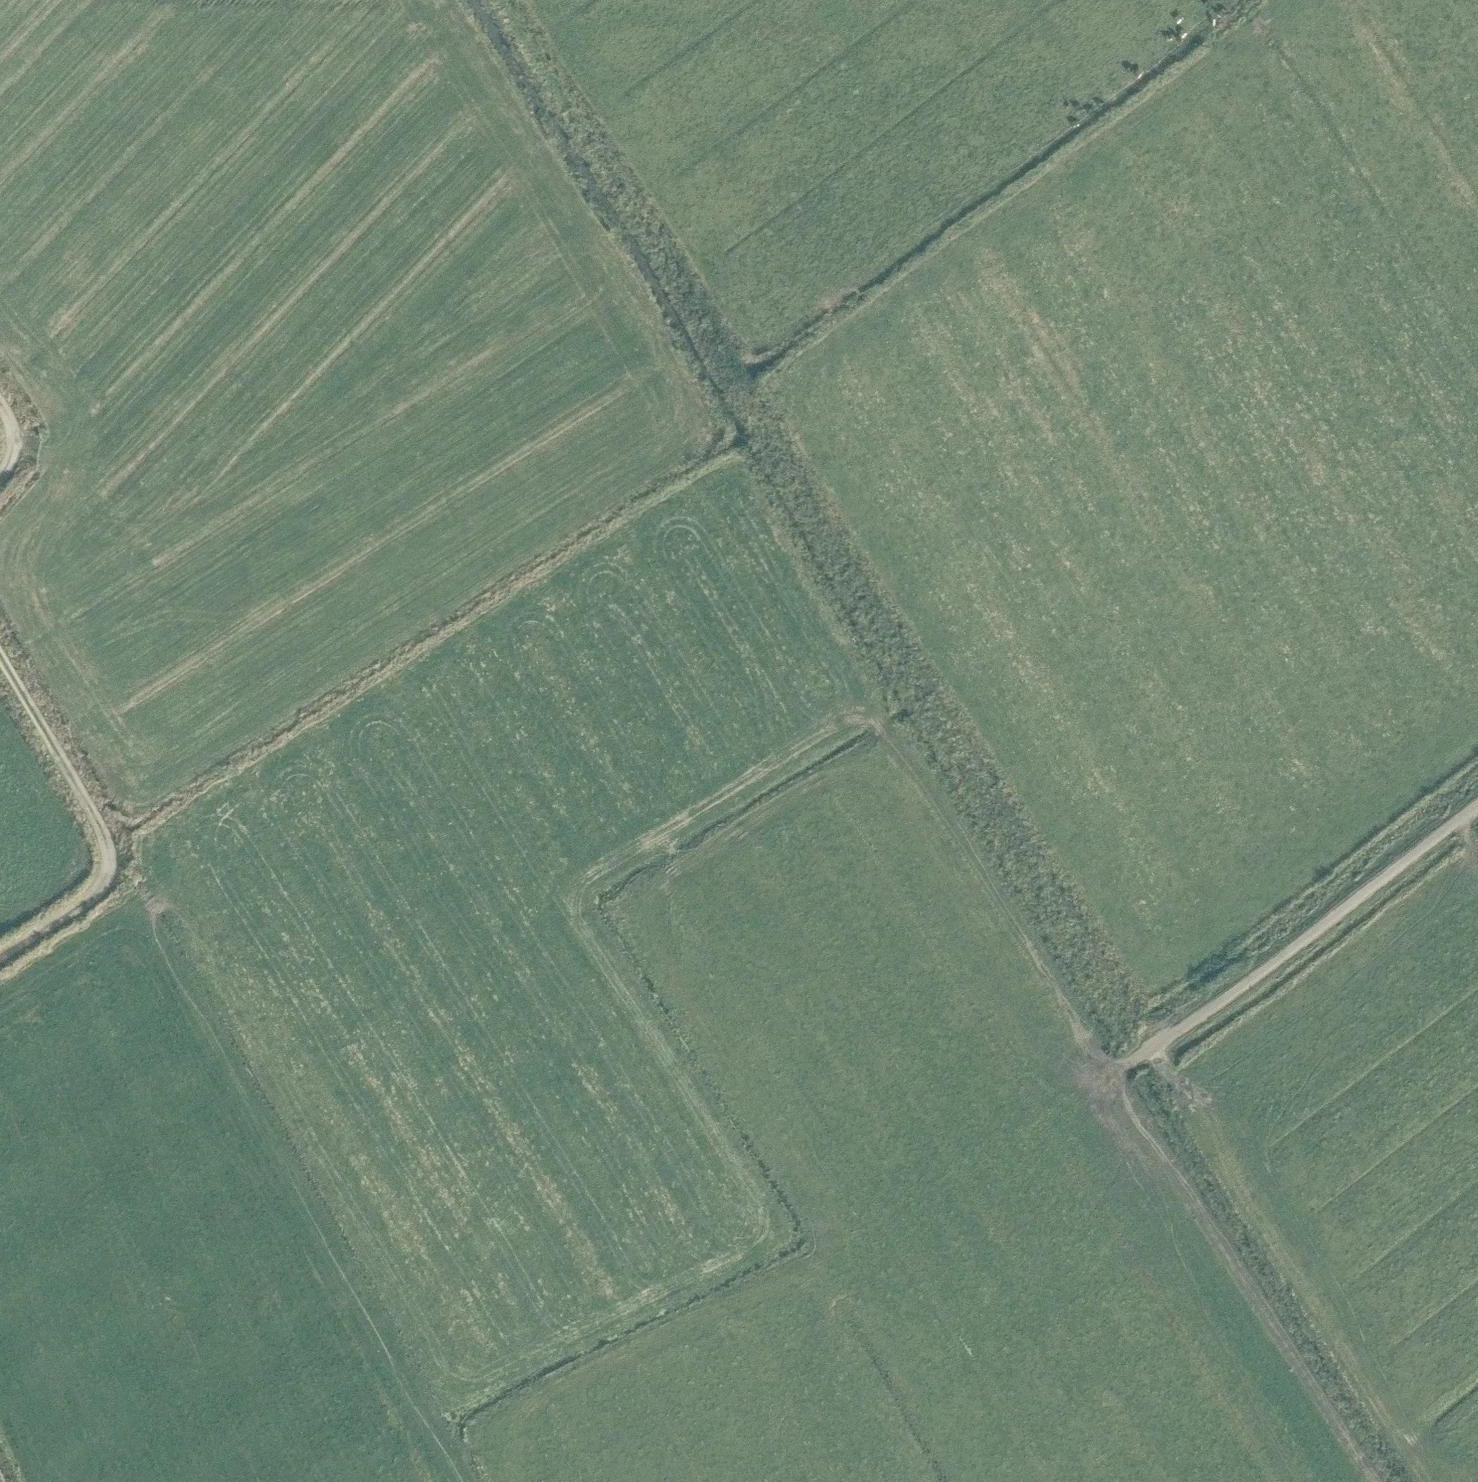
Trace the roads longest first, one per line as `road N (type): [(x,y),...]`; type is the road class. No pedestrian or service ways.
road 1 (track): [(0,961),(86,906),(106,885),(108,862),(101,820),(0,647)]

